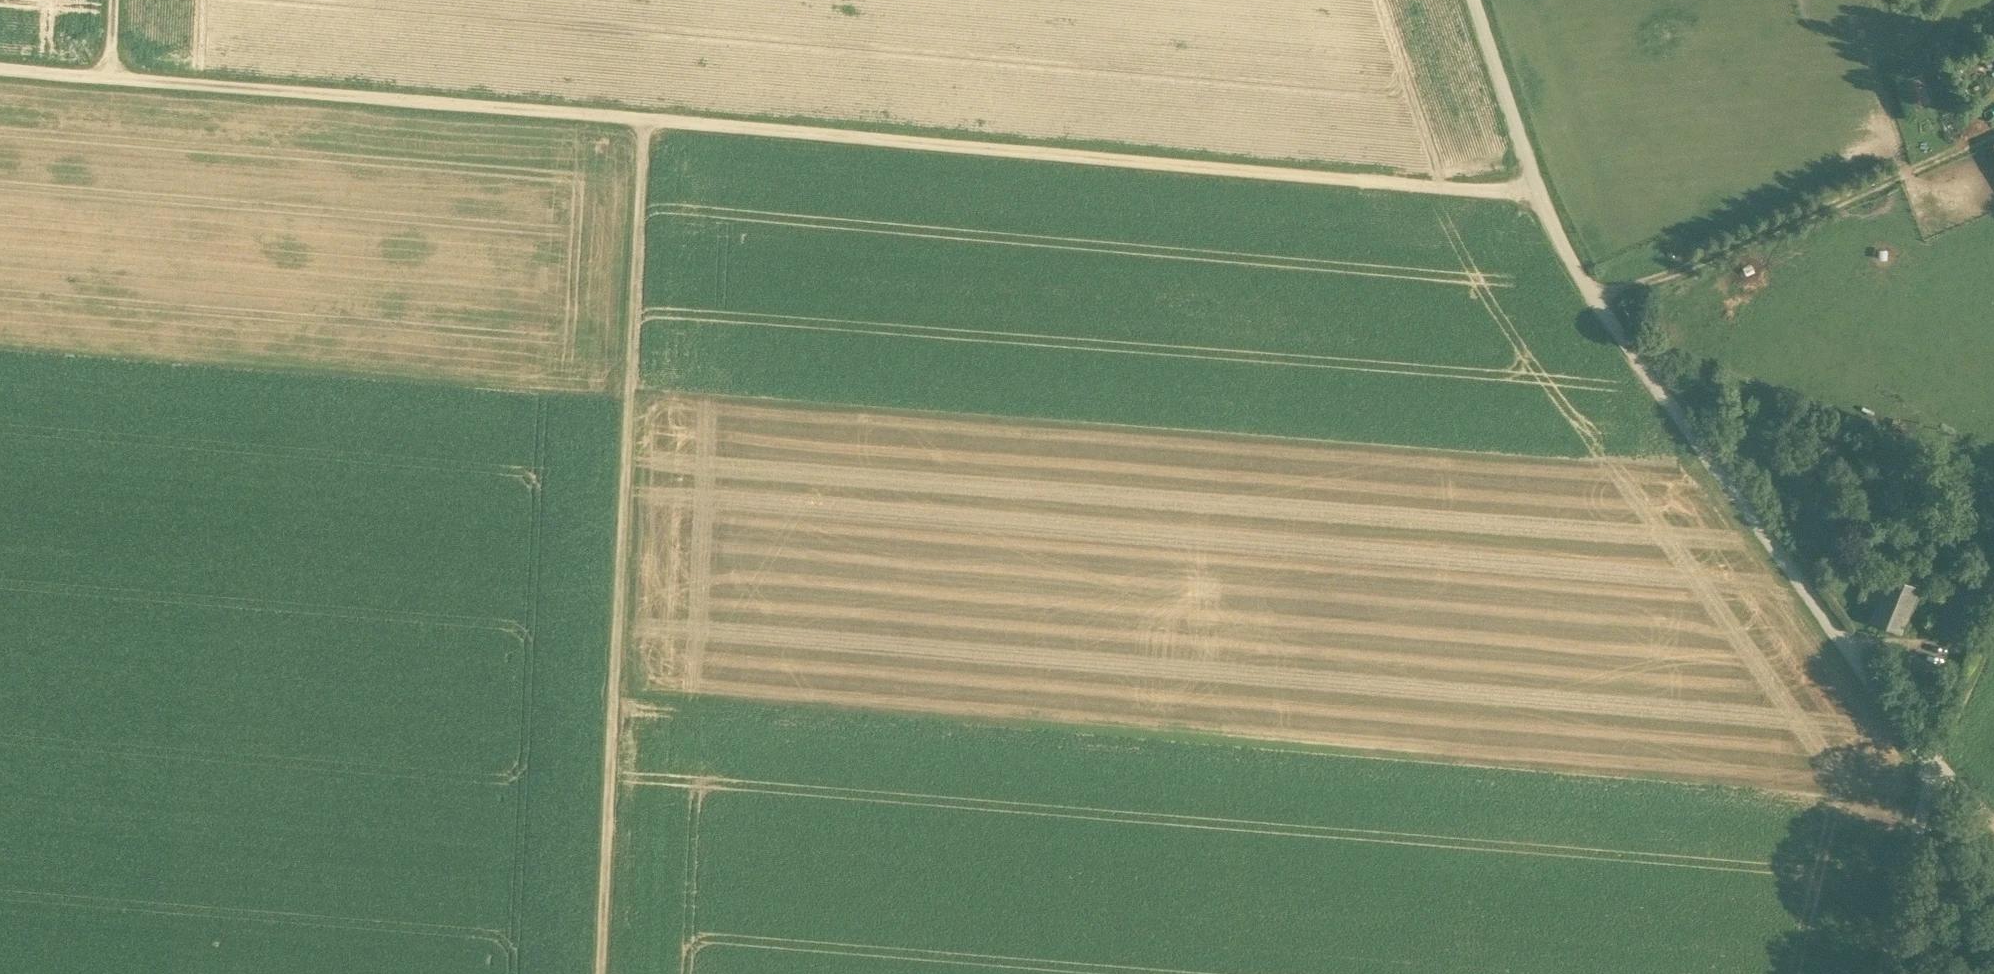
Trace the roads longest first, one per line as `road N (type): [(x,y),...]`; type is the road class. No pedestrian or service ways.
road 1 (track): [(1539,198),(0,73)]
road 2 (unclassified): [(1478,0),(1539,198),(1931,768)]
road 3 (track): [(651,127),(606,973)]
road 4 (track): [(1883,973),(1931,768)]
road 5 (track): [(1993,623),(1931,768)]

